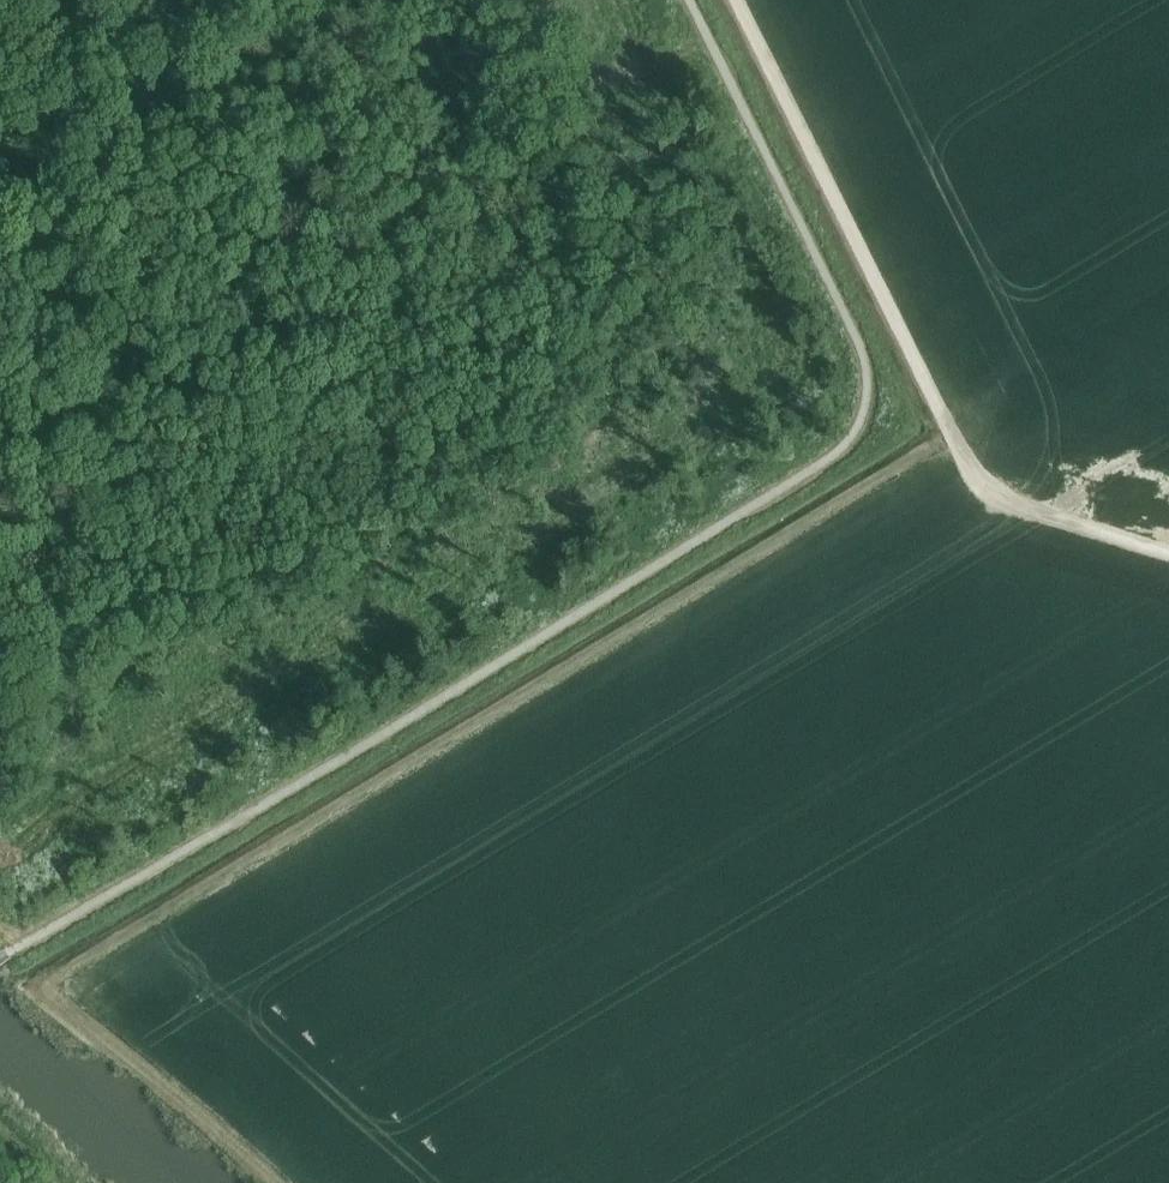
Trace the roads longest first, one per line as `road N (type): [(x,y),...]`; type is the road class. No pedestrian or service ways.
road 1 (track): [(0,847),(725,390)]
road 2 (track): [(738,0),(992,504),(1168,558)]

